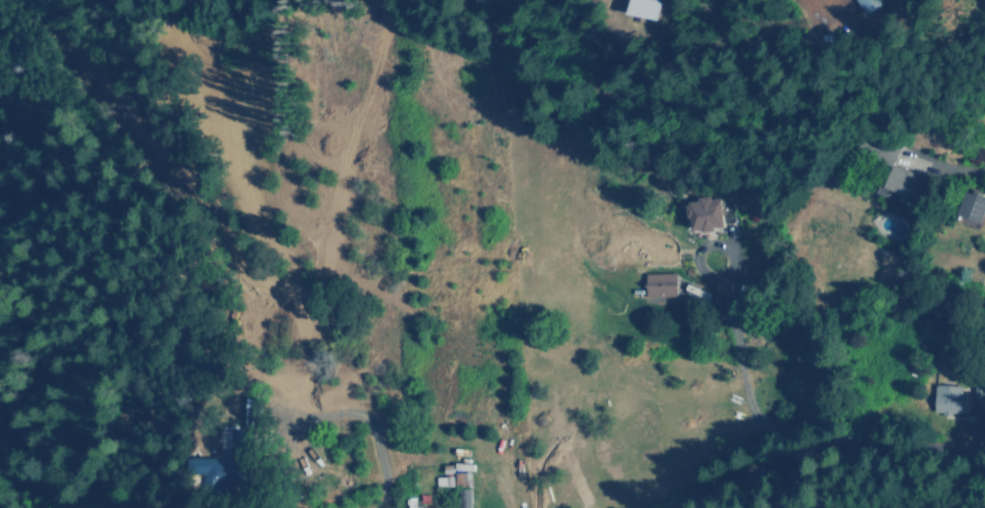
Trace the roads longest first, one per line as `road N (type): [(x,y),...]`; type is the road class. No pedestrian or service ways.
road 1 (residential): [(675,507),(829,443),(984,434)]

